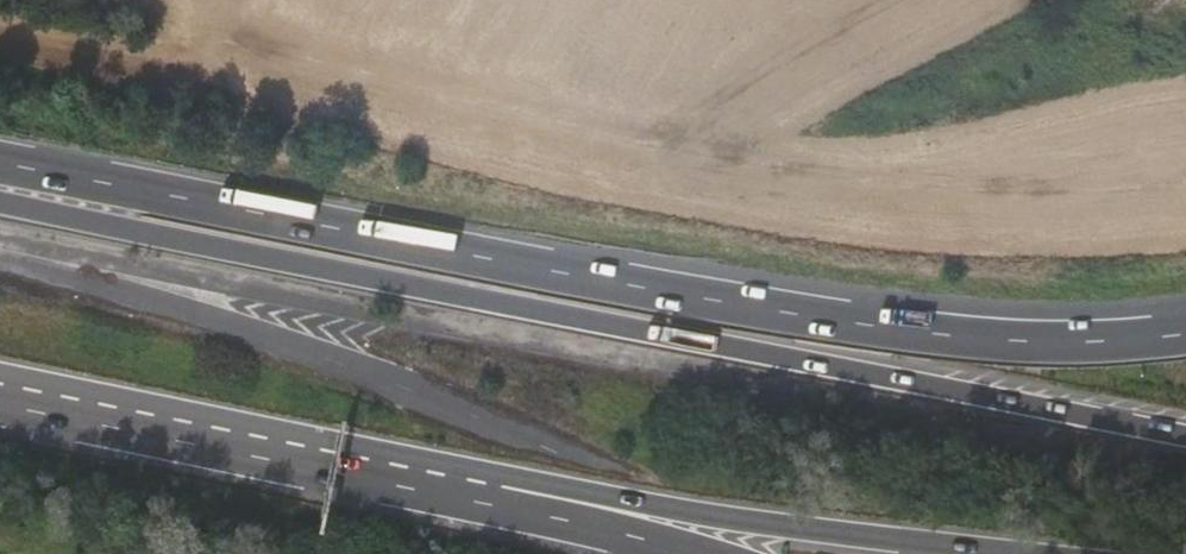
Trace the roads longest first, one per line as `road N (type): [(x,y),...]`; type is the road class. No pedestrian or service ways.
road 1 (motorway): [(1185,439),(0,201)]
road 2 (motorway): [(1185,334),(1025,343),(852,325),(564,282),(0,168)]
road 3 (motorway): [(494,498),(581,493),(1014,553)]
road 4 (motorway): [(0,396),(494,498)]
road 5 (motorway): [(494,498),(695,553)]

